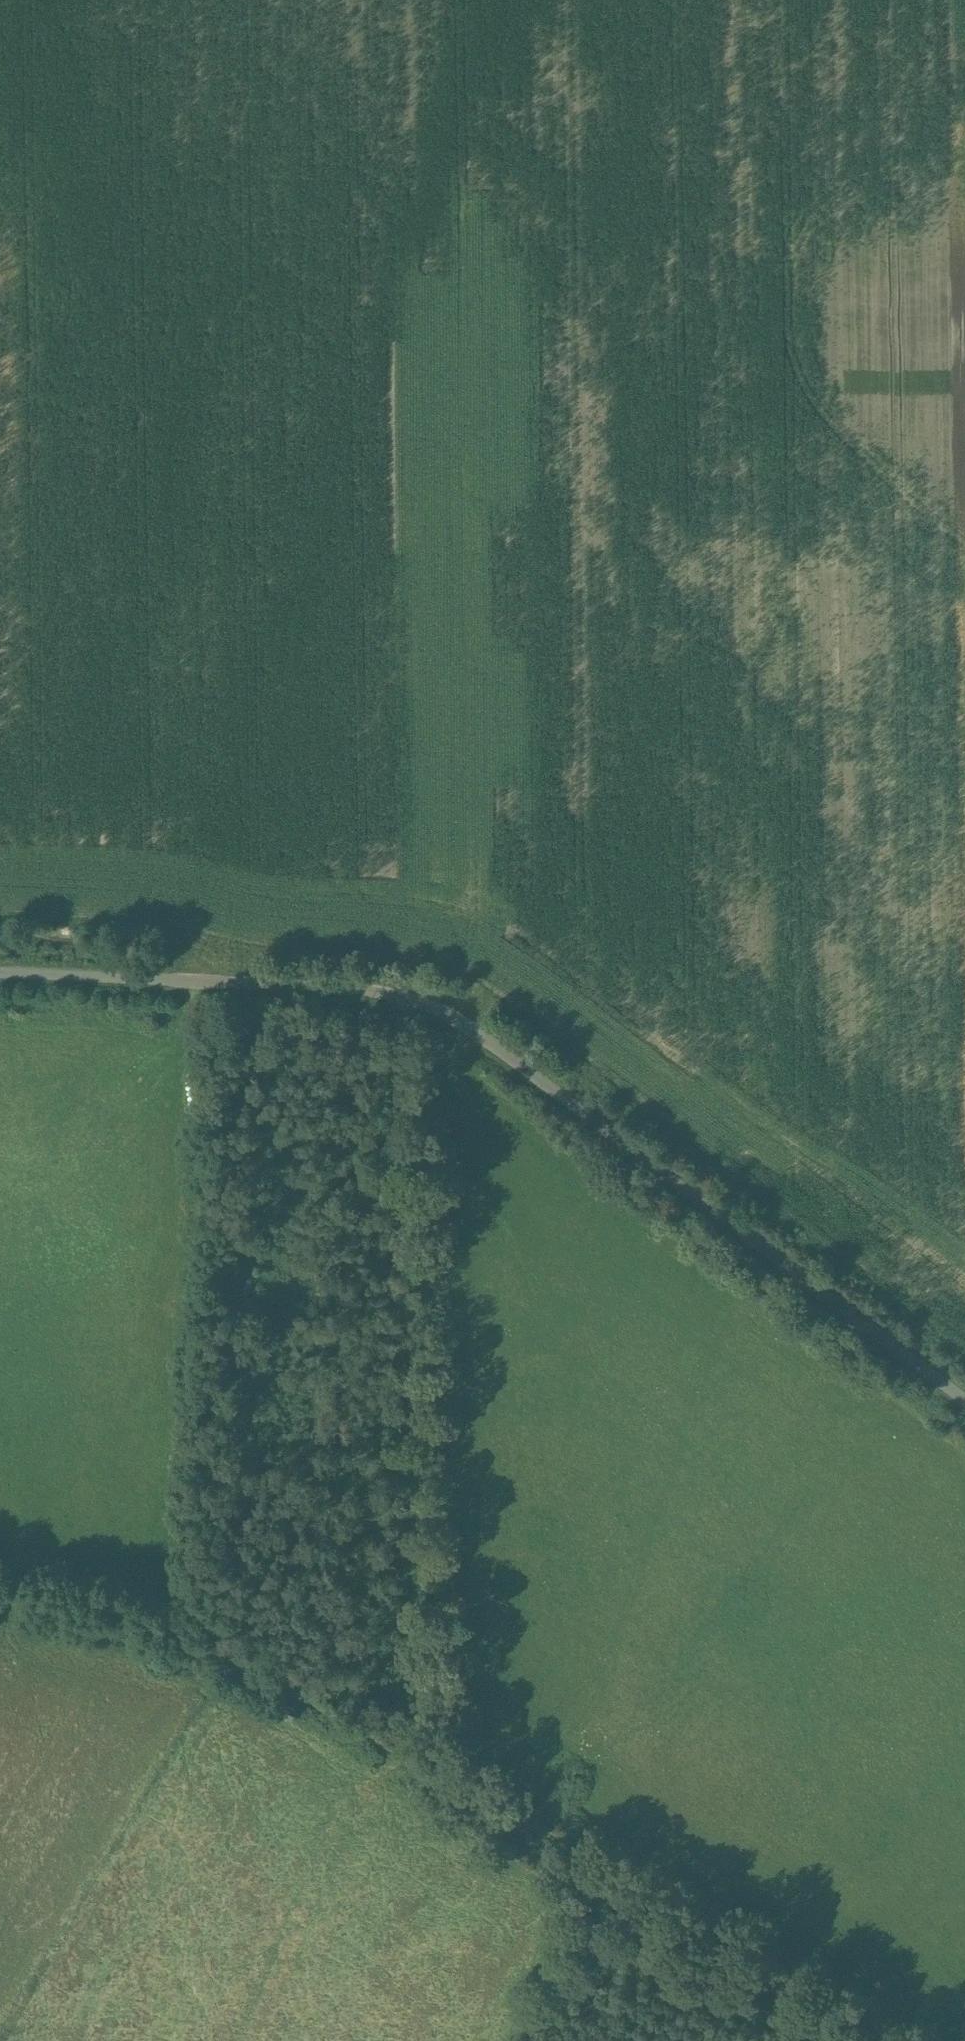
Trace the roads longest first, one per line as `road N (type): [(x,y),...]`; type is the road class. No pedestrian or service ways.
road 1 (unclassified): [(964,1400),(434,998),(396,987),(0,968)]
road 2 (track): [(475,0),(192,977)]
road 3 (track): [(396,987),(419,1771)]

